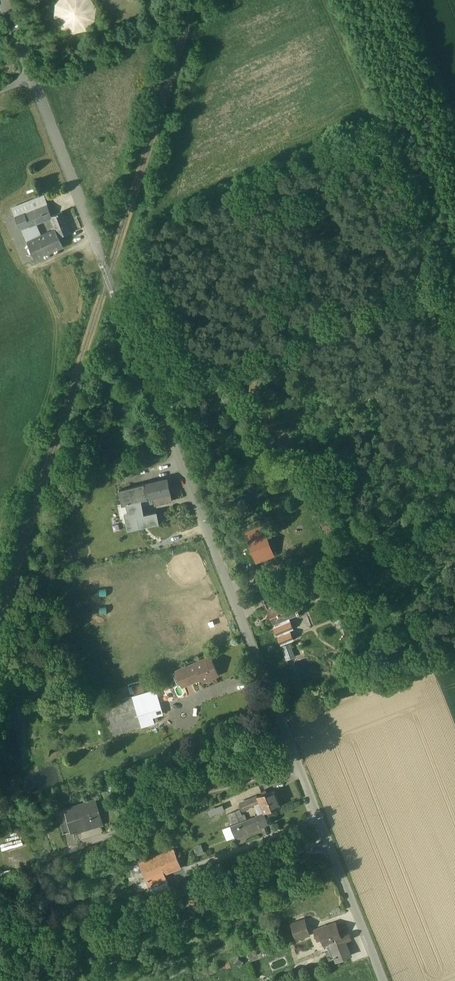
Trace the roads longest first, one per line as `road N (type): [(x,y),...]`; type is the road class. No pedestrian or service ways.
road 1 (unclassified): [(389,980),(117,305)]
road 2 (unclassified): [(98,247),(30,78)]
road 3 (track): [(454,657),(288,721)]

